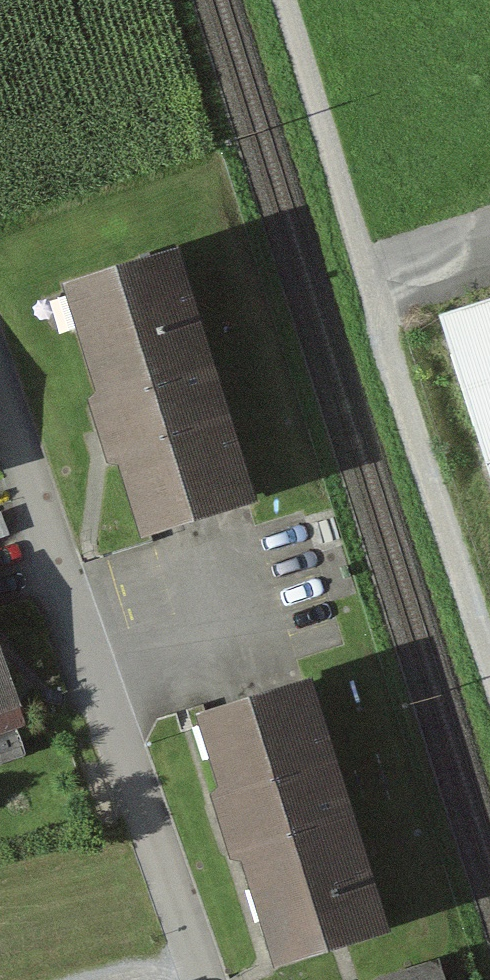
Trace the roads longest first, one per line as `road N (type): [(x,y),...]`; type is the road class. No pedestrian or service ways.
road 1 (track): [(489,644),(289,0)]
road 2 (residential): [(216,979),(0,376)]

